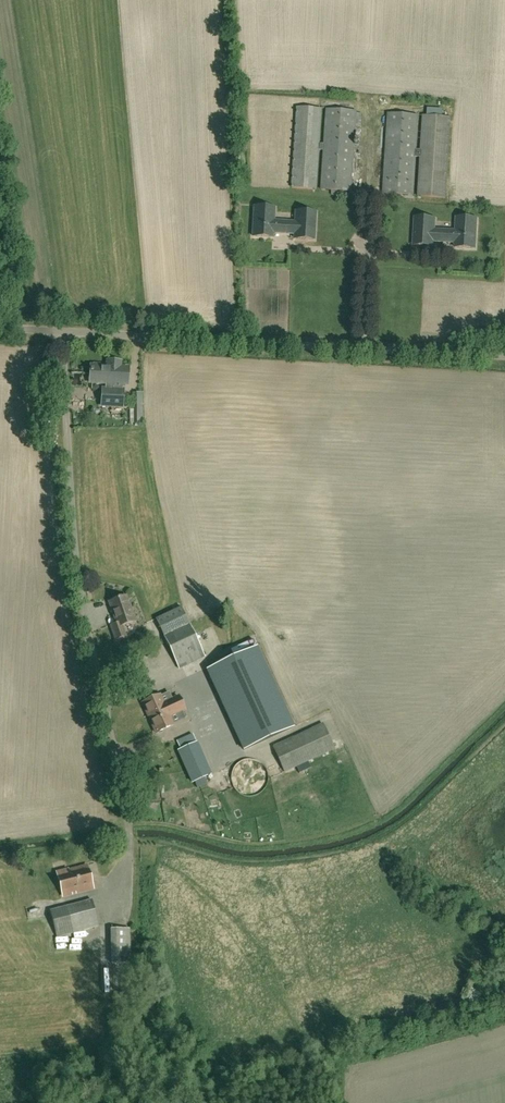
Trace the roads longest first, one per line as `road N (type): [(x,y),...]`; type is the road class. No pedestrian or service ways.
road 1 (unclassified): [(130,840),(78,577),(61,331)]
road 2 (unclassified): [(504,356),(61,331)]

